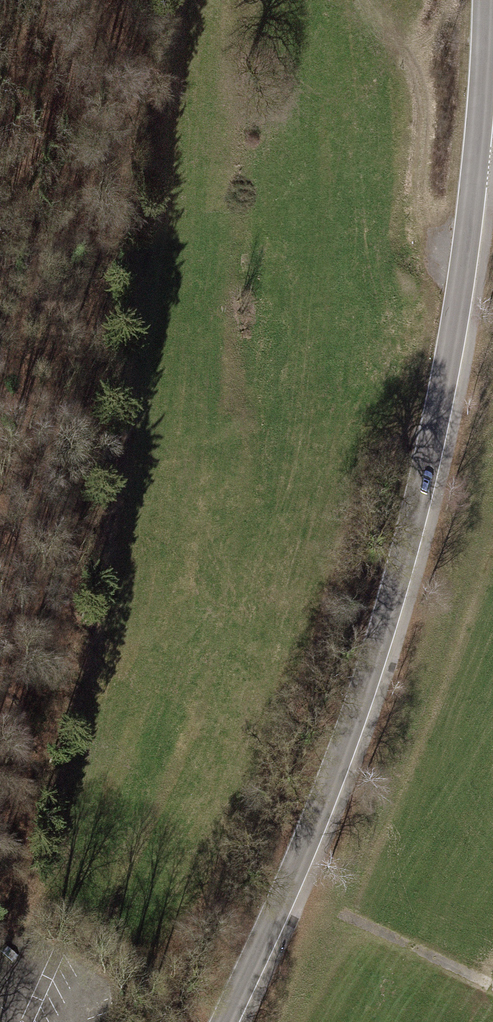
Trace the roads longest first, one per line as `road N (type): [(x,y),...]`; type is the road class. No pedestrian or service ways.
road 1 (residential): [(491,0),(463,266),(396,581),(353,718),(224,1021)]
road 2 (track): [(365,0),(423,94),(418,181),(427,235),(463,266)]
road 3 (track): [(492,987),(287,887)]

